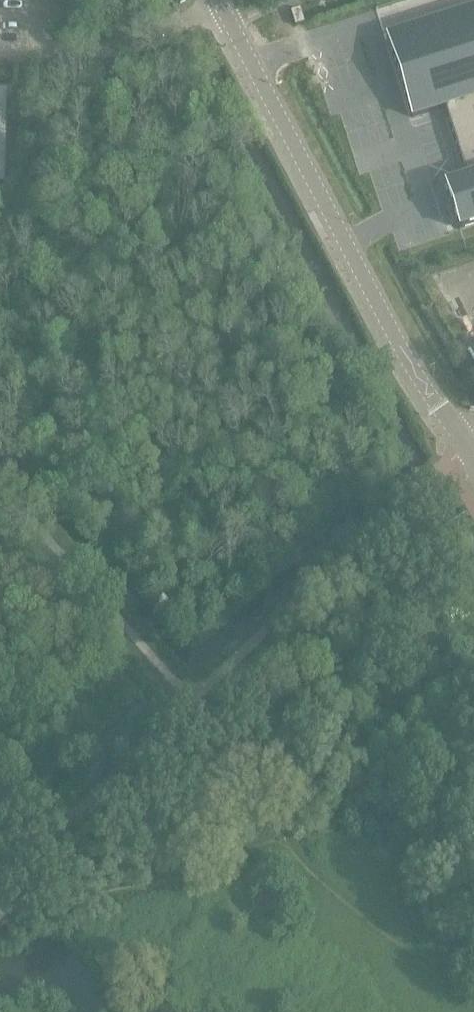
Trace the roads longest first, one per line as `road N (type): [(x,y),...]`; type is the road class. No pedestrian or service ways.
road 1 (unclassified): [(473,455),(412,365),(228,21)]

